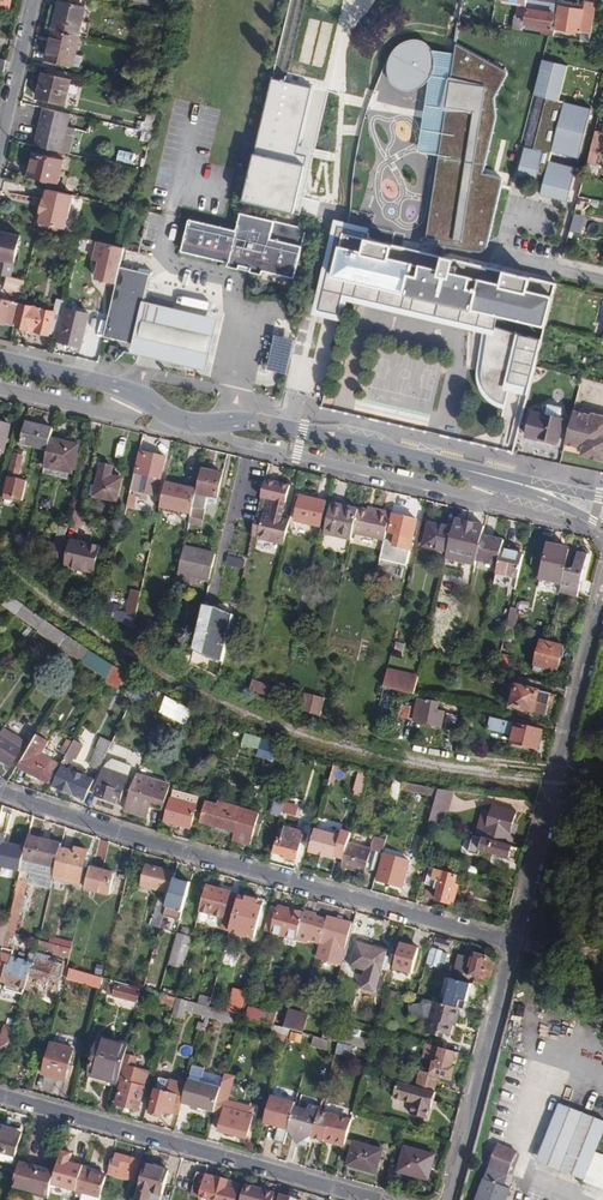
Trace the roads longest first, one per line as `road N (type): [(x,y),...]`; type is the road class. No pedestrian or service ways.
road 1 (secondary): [(602,508),(287,428),(175,422),(127,389),(0,359)]
road 2 (residential): [(0,790),(102,827),(516,944)]
road 3 (residential): [(0,1093),(386,1199)]
road 4 (residential): [(516,944),(602,601)]
road 5 (residential): [(450,1199),(516,944)]
road 6 (residential): [(34,0),(0,150)]

